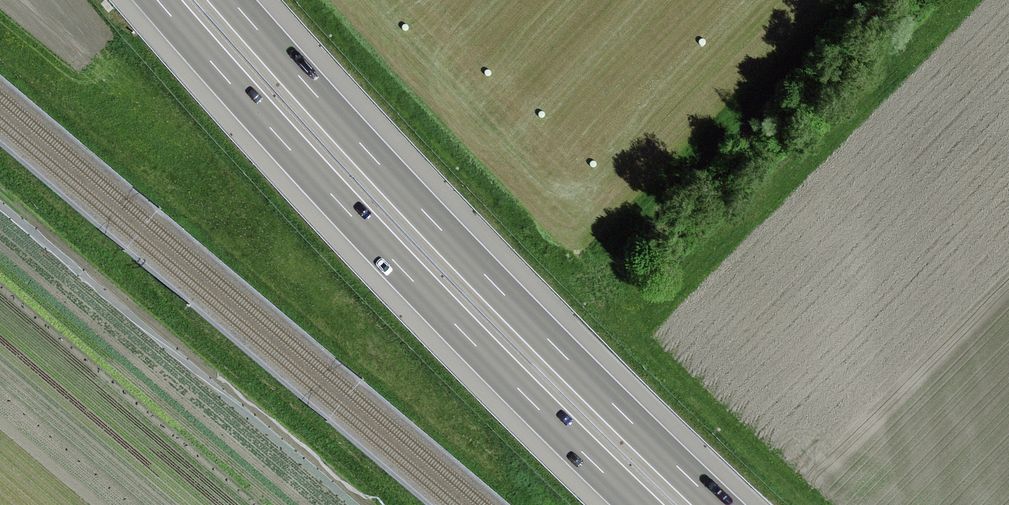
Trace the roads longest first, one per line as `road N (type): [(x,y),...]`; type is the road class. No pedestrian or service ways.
road 1 (motorway): [(722,504),(567,359),(234,0)]
road 2 (motorway): [(159,0),(472,340),(637,504)]

